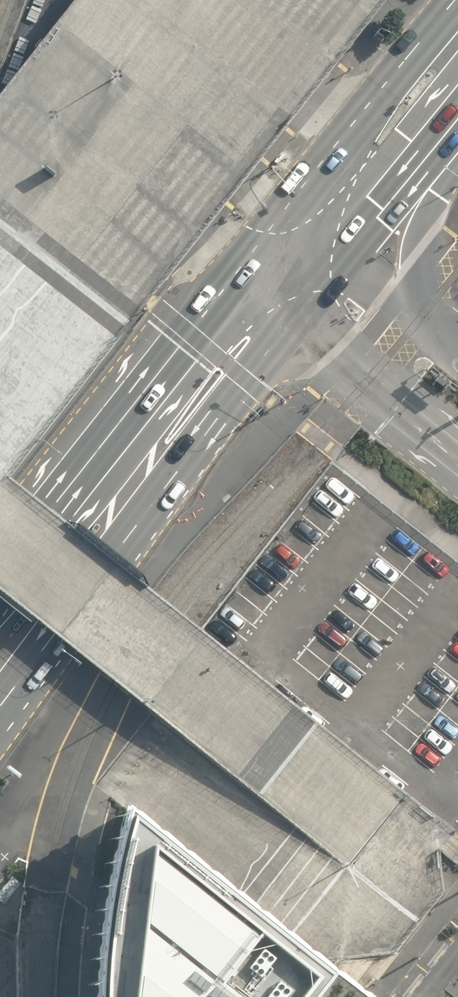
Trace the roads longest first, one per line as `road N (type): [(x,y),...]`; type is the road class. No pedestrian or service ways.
road 1 (primary): [(299,317),(0,707)]
road 2 (primary): [(0,579),(236,279)]
road 3 (primary): [(287,216),(457,5)]
road 4 (unclassified): [(457,447),(299,317)]
road 5 (primary): [(457,147),(422,235),(418,323)]
road 6 (primary): [(457,119),(348,256)]

